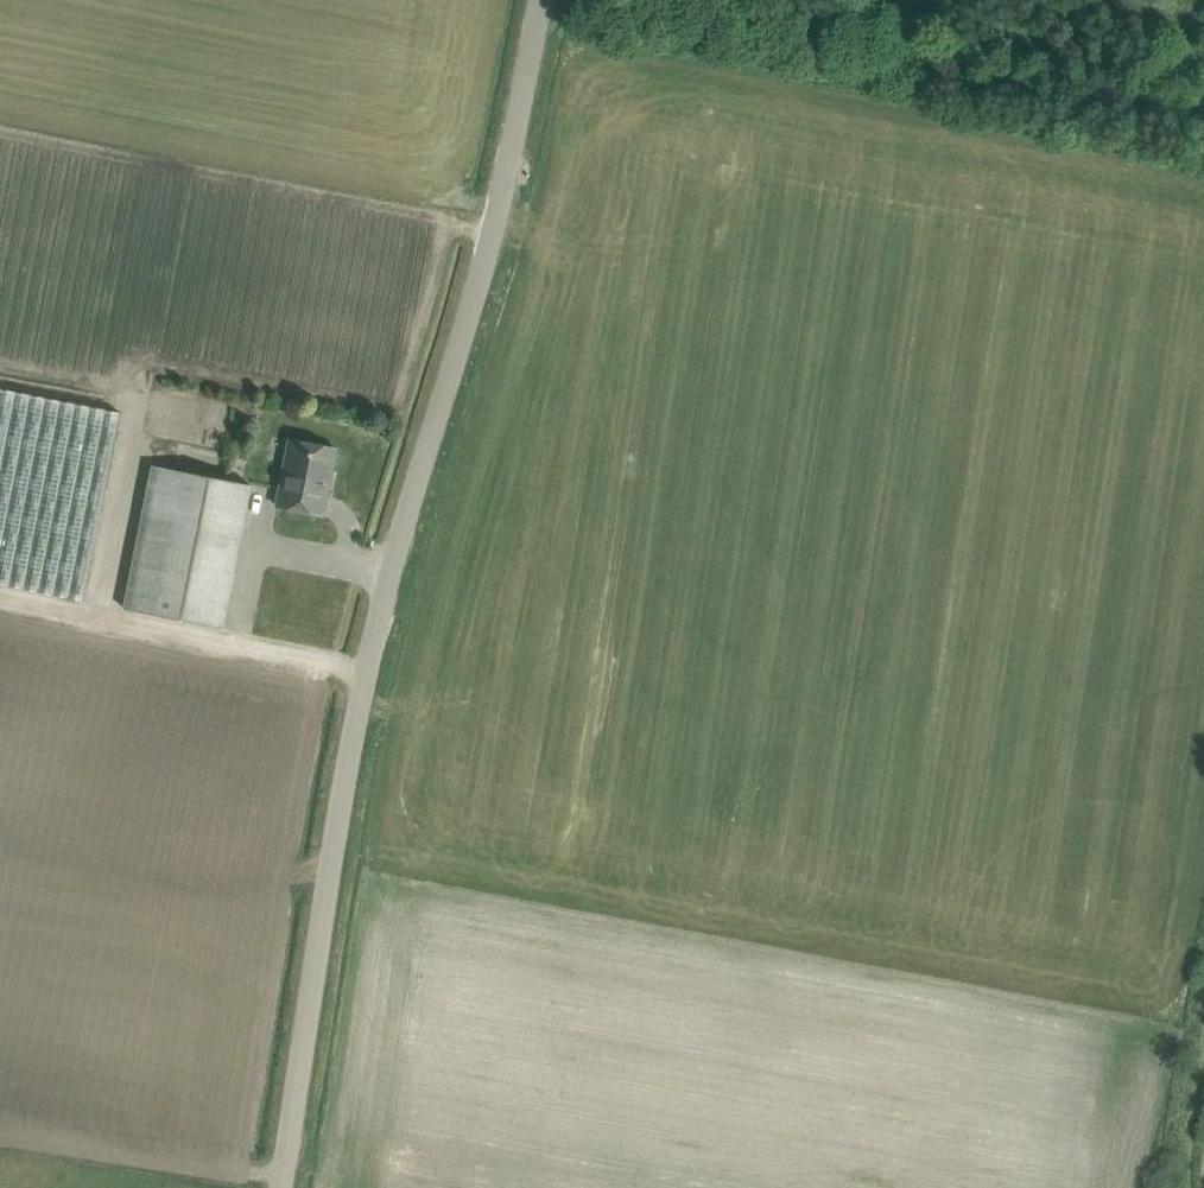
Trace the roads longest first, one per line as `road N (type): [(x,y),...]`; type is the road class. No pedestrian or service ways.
road 1 (unclassified): [(282,1187),(356,667),(456,356),(539,0)]

